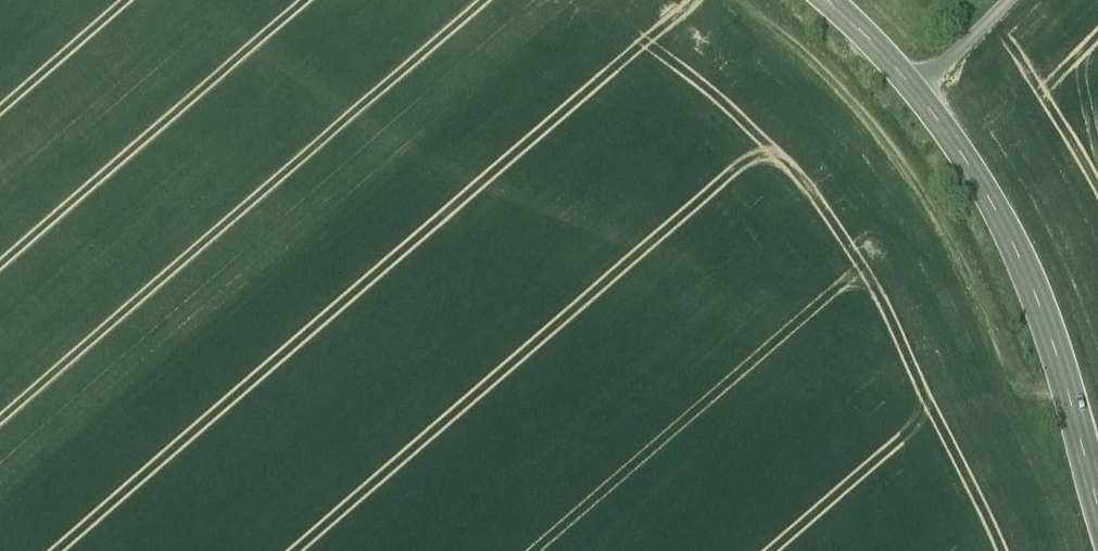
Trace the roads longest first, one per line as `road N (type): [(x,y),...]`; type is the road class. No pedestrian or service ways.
road 1 (track): [(735,0),(830,76),(902,167),(952,247),(1032,412),(1078,417)]
road 2 (tertiary): [(828,0),(863,29),(957,149),(1009,237),(1064,373)]
road 3 (track): [(913,88),(1008,0)]

